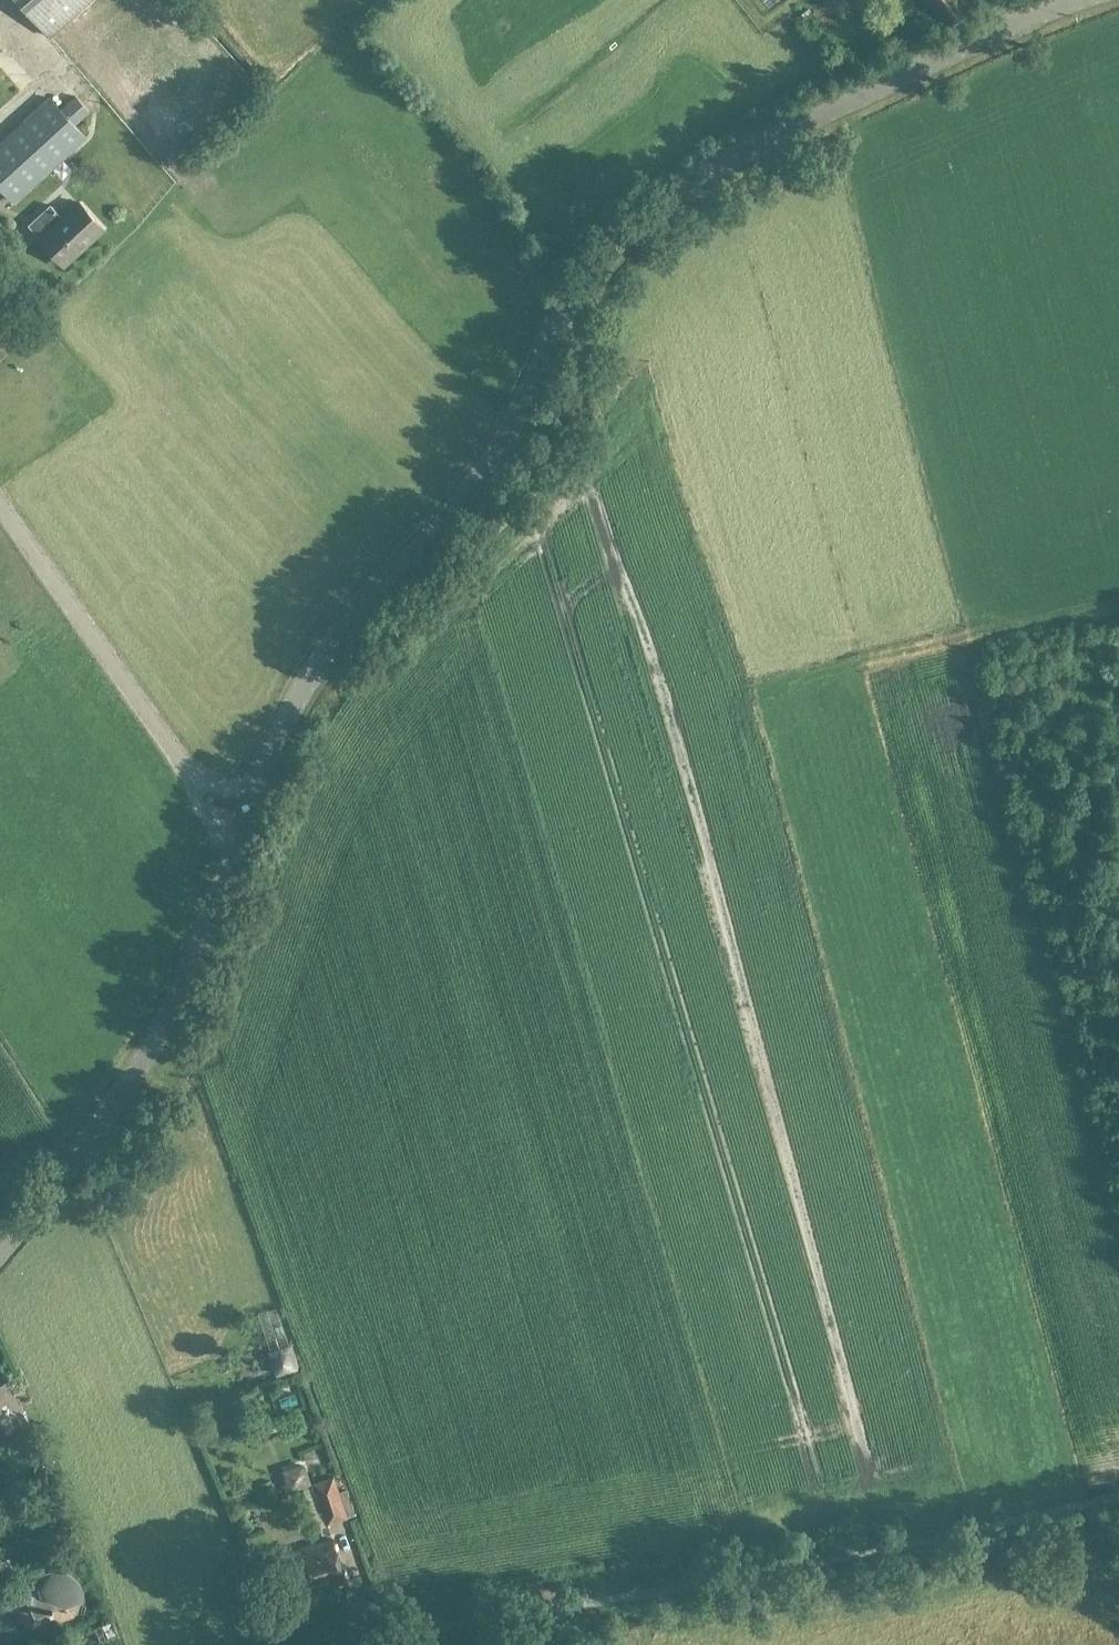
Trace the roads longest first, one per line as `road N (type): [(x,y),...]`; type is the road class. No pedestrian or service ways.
road 1 (tertiary): [(243,829),(290,709),(326,654),(466,495),(515,419),(566,309),(625,231),(707,171),(1052,10)]
road 2 (tertiary): [(0,1254),(152,1048),(243,829)]
road 3 (unclassified): [(243,829),(184,766),(0,504)]
road 4 (track): [(974,634),(1118,599)]

